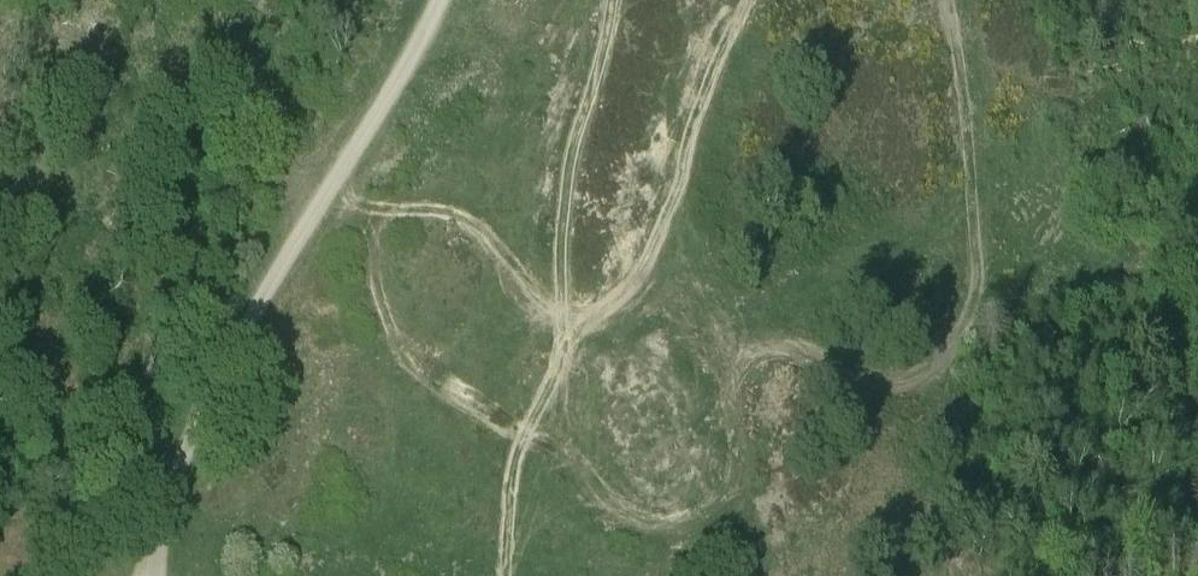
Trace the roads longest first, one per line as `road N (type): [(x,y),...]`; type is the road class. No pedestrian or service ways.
road 1 (track): [(535,410),(577,440),(651,532),(738,509),(753,436),(727,383),(738,349),(767,335),(851,367),(906,368),(930,352),(957,307),(974,244),(958,53)]
road 2 (track): [(521,449),(442,402),(385,311),(373,240),(416,208),(457,209),(547,314),(566,314),(561,239),(571,149),(603,61),(614,0)]
road 3 (track): [(495,575),(511,476),(551,376),(566,314),(657,261),(746,0)]

